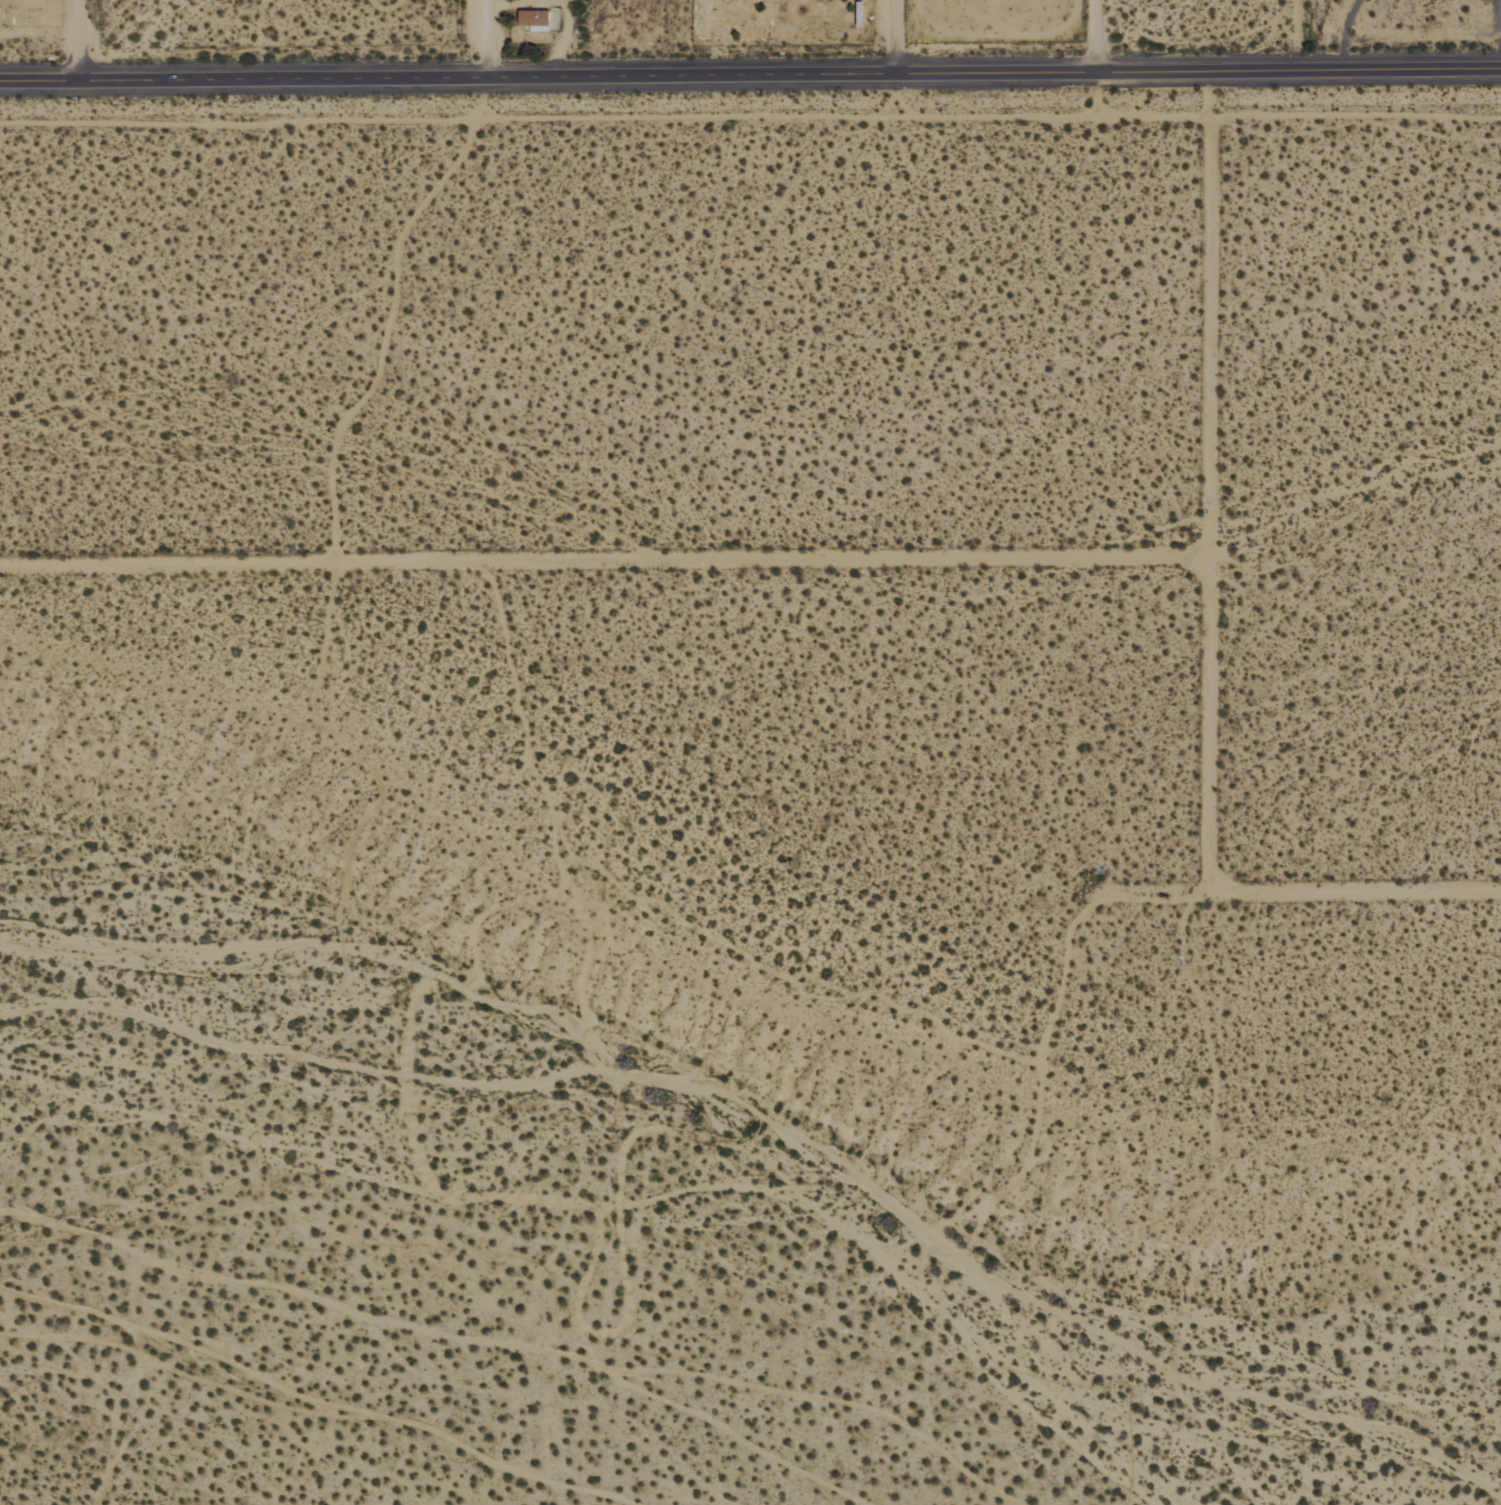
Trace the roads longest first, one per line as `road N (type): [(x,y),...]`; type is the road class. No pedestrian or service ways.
road 1 (tertiary): [(1500,69),(0,81)]

